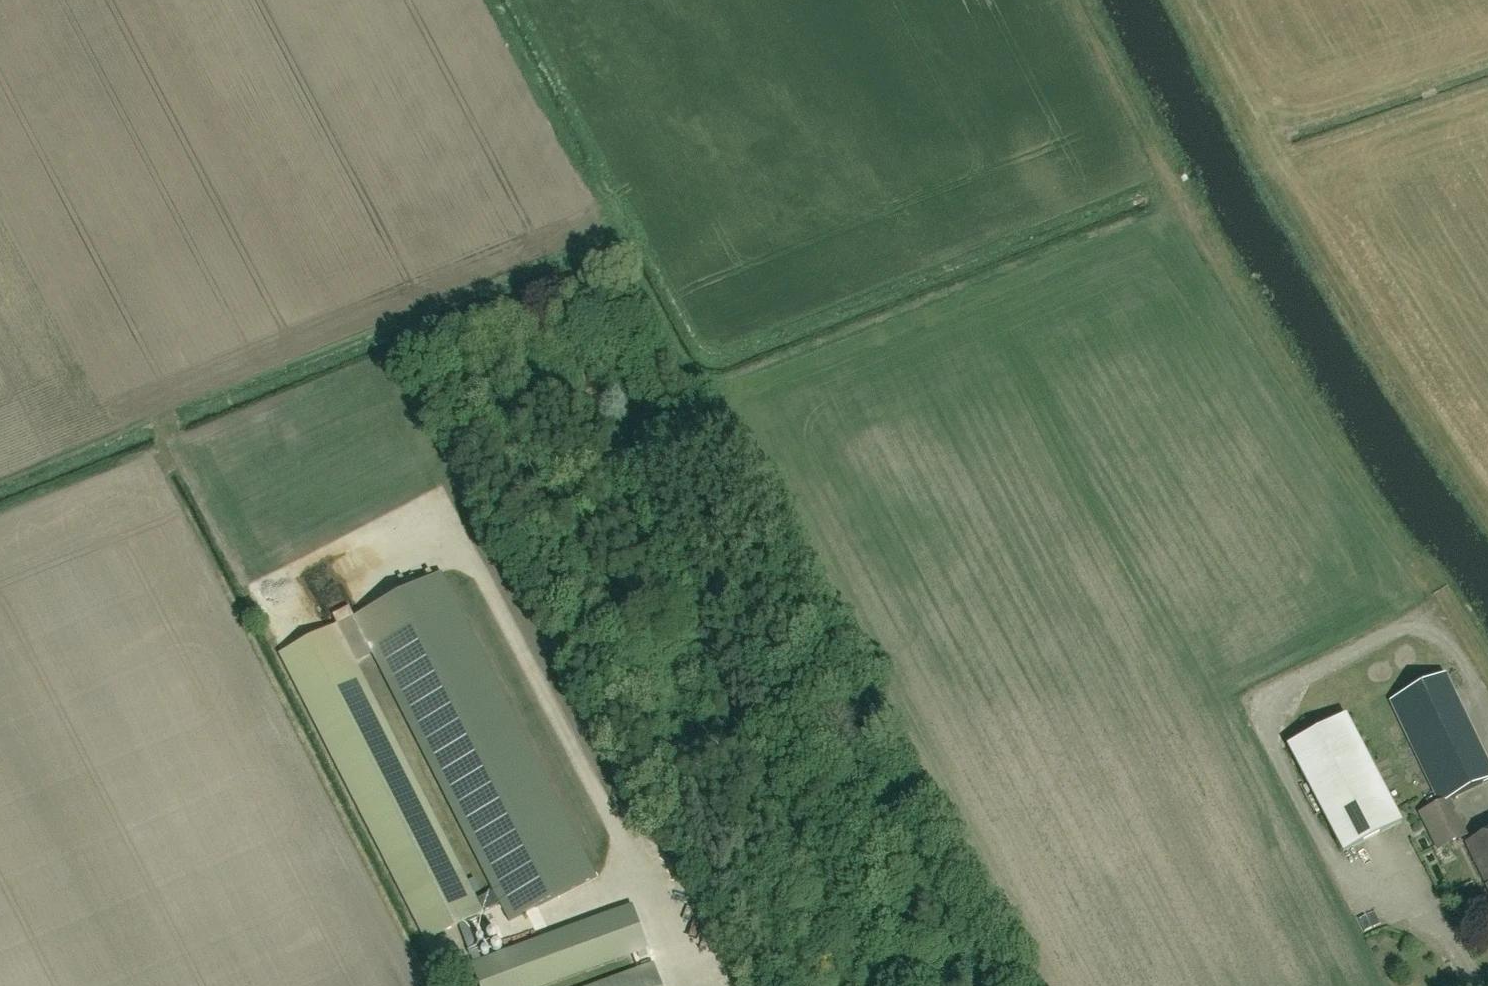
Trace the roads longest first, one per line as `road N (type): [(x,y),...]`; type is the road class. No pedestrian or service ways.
road 1 (track): [(1177,0),(1319,259),(1487,519)]

